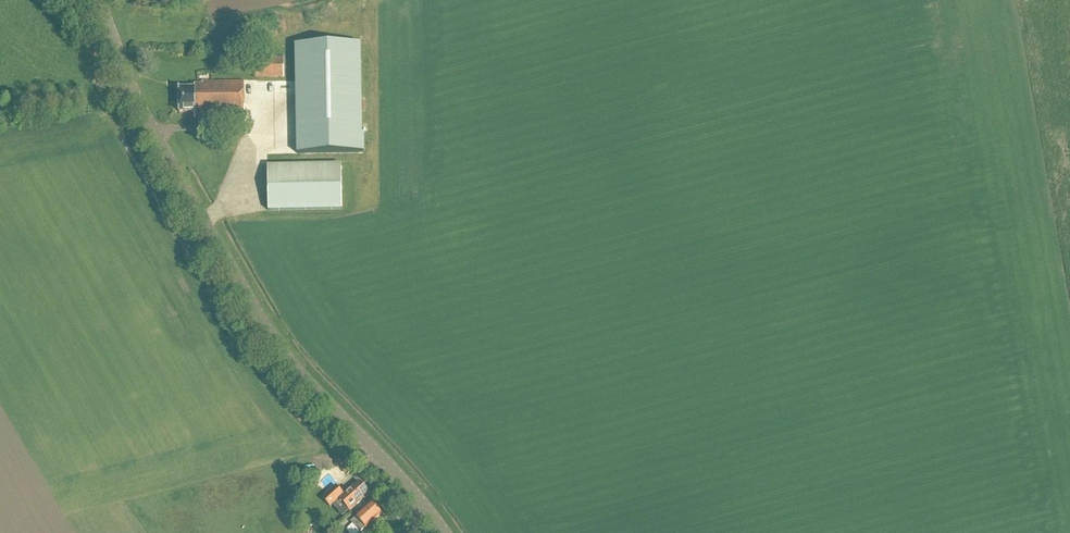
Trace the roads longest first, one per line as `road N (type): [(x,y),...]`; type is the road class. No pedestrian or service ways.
road 1 (tertiary): [(441,532),(396,474),(291,365),(127,89),(98,0)]

